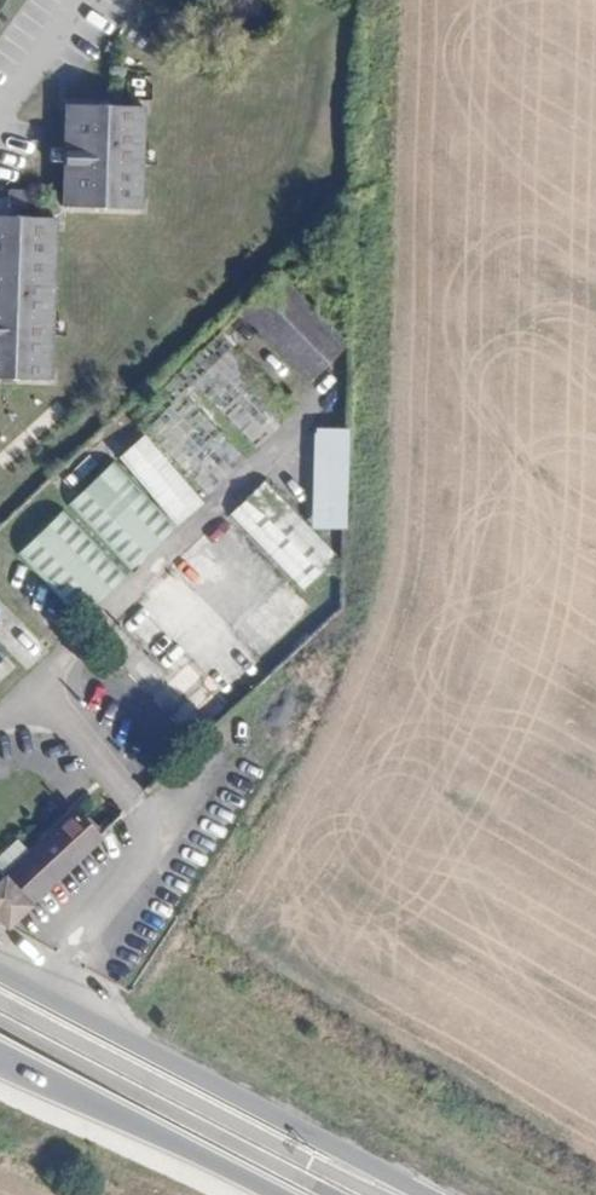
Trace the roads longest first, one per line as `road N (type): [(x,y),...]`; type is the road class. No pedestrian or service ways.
road 1 (primary): [(389,1190),(328,1147),(0,963)]
road 2 (motorway): [(389,1190),(317,1165),(0,996)]
road 3 (motorway): [(0,1019),(326,1194)]
road 4 (primary): [(0,1055),(283,1194)]

